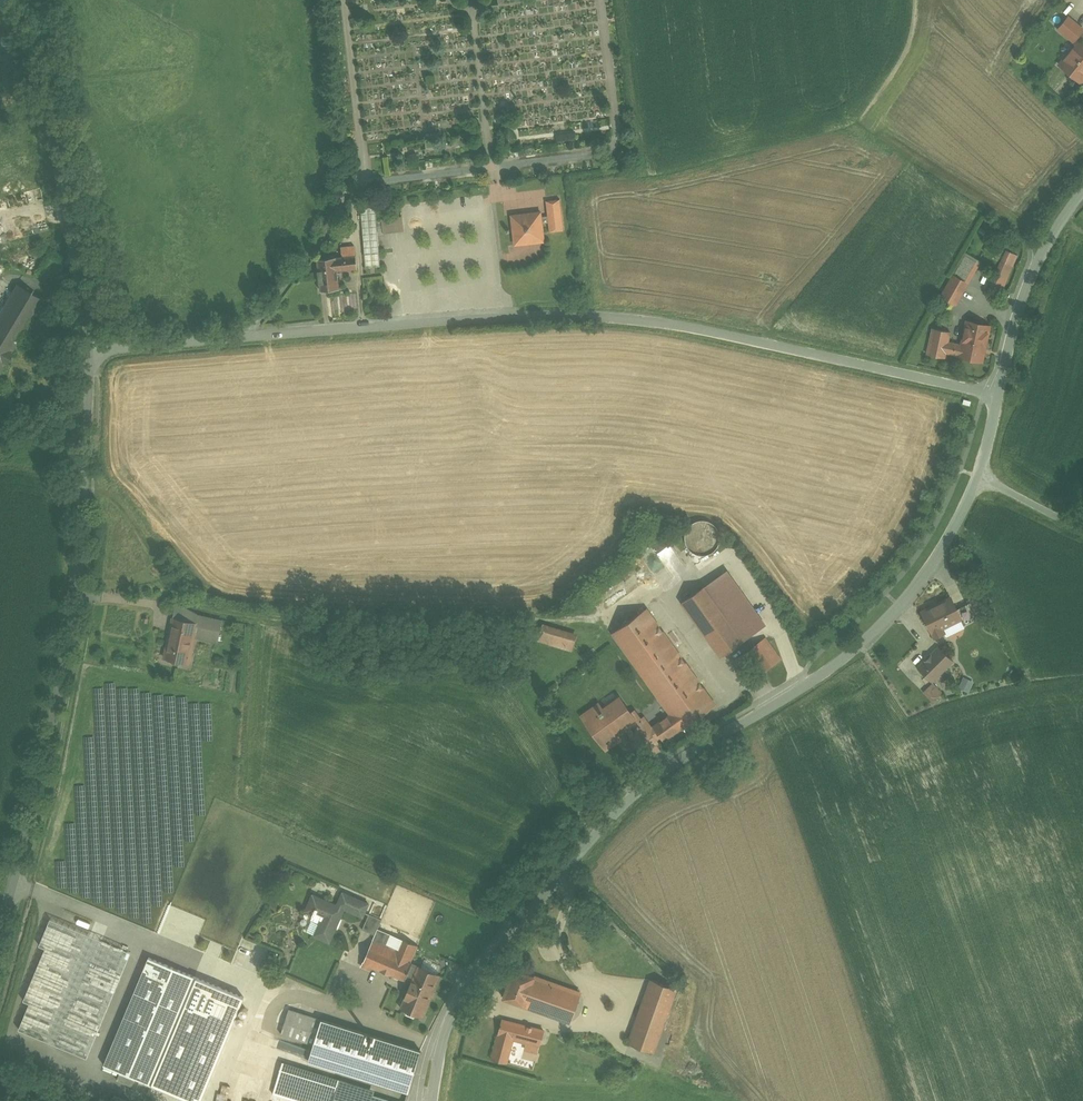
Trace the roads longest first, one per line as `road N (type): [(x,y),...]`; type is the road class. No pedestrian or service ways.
road 1 (unclassified): [(998,396),(683,327),(613,319),(495,317),(93,349)]
road 2 (unclassified): [(435,1100),(448,1031),(492,954),(603,831),(675,769),(864,646),(940,559),(979,479)]
road 3 (unclassified): [(93,349),(77,584),(51,726),(0,915)]
road 4 (unclassified): [(93,349),(42,0)]
road 5 (unclassified): [(1082,183),(1034,274),(998,396)]

